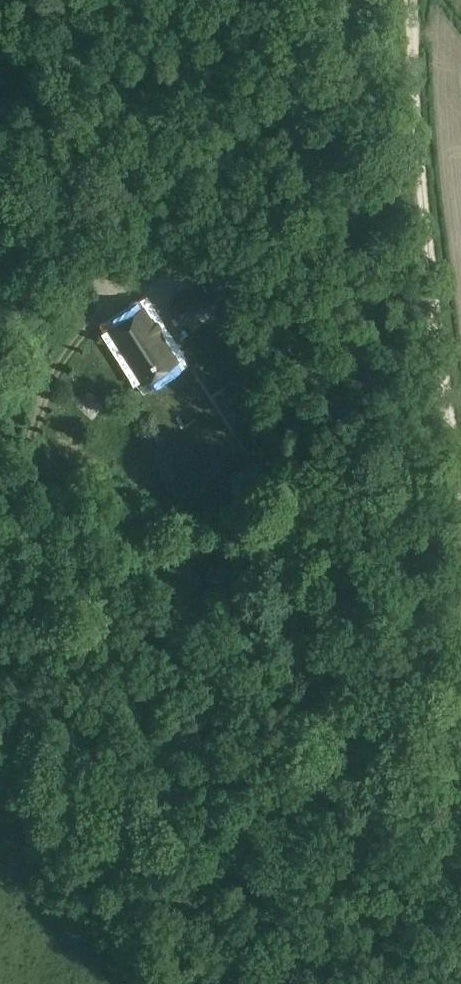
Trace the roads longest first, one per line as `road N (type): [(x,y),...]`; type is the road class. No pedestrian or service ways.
road 1 (track): [(263,983),(141,846),(22,540),(22,466),(51,373),(122,300)]
road 2 (track): [(460,499),(414,124),(413,0)]
road 3 (track): [(59,866),(161,784),(198,767),(415,792),(460,829)]
road 4 (track): [(122,300),(0,174)]
road 5 (track): [(85,707),(137,749),(198,767)]

